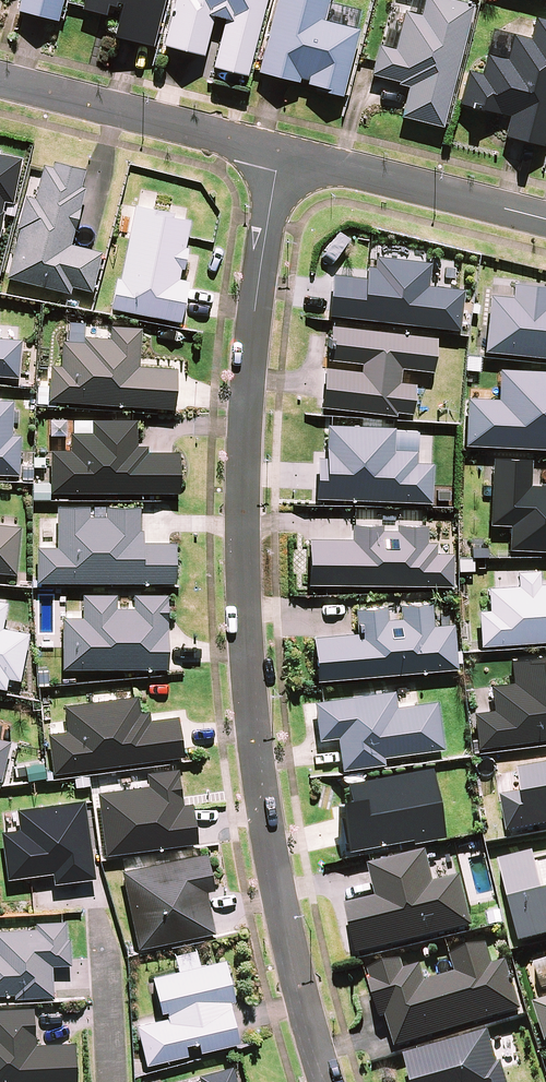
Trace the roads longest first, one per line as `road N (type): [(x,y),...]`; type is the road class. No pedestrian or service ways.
road 1 (residential): [(282,149),(250,363),(247,643),(281,907),(326,1081)]
road 2 (residential): [(0,77),(282,149)]
road 3 (residential): [(282,149),(545,218)]
road 4 (residential): [(109,1081),(95,896)]

